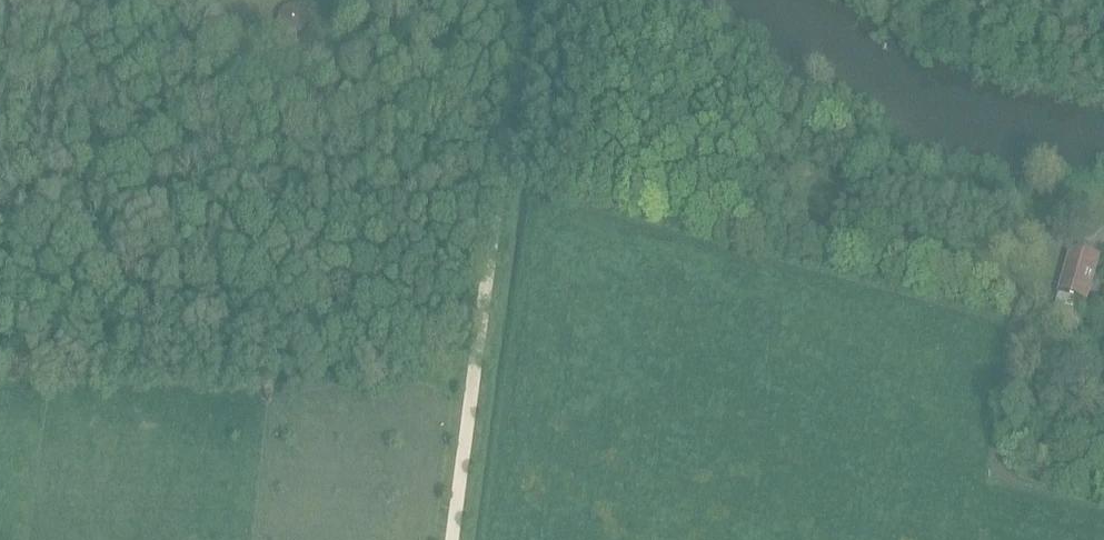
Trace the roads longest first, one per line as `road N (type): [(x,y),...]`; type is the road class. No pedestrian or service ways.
road 1 (unclassified): [(456,539),(505,155),(497,122),(422,46),(402,0)]

